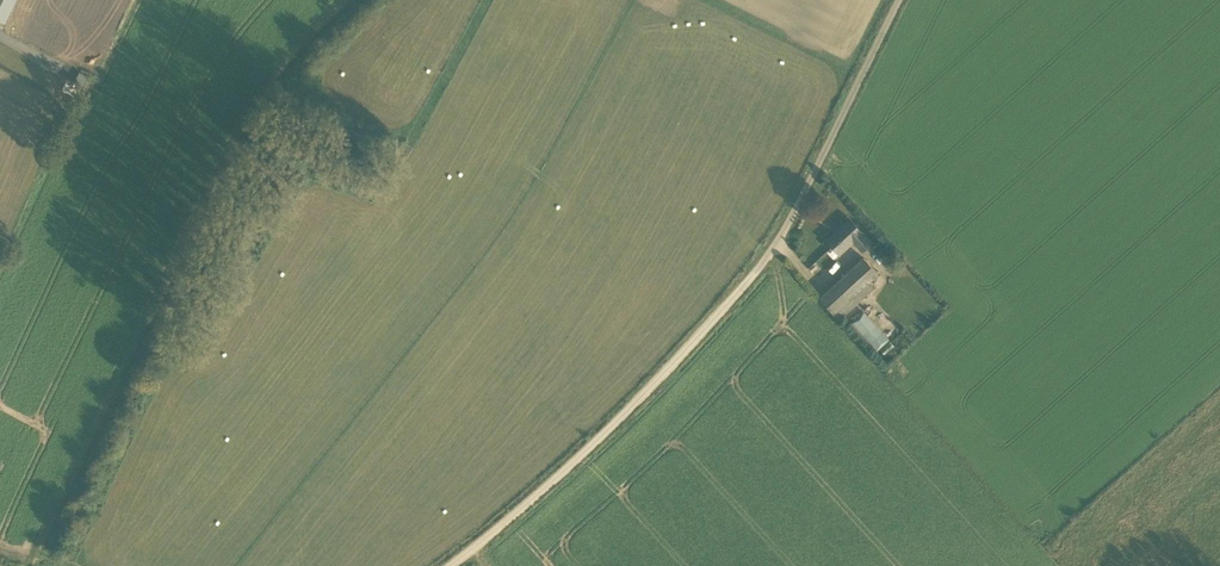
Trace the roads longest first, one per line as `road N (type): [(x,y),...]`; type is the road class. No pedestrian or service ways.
road 1 (track): [(455,565),(573,471),(752,282)]
road 2 (unclassified): [(752,282),(901,0)]

